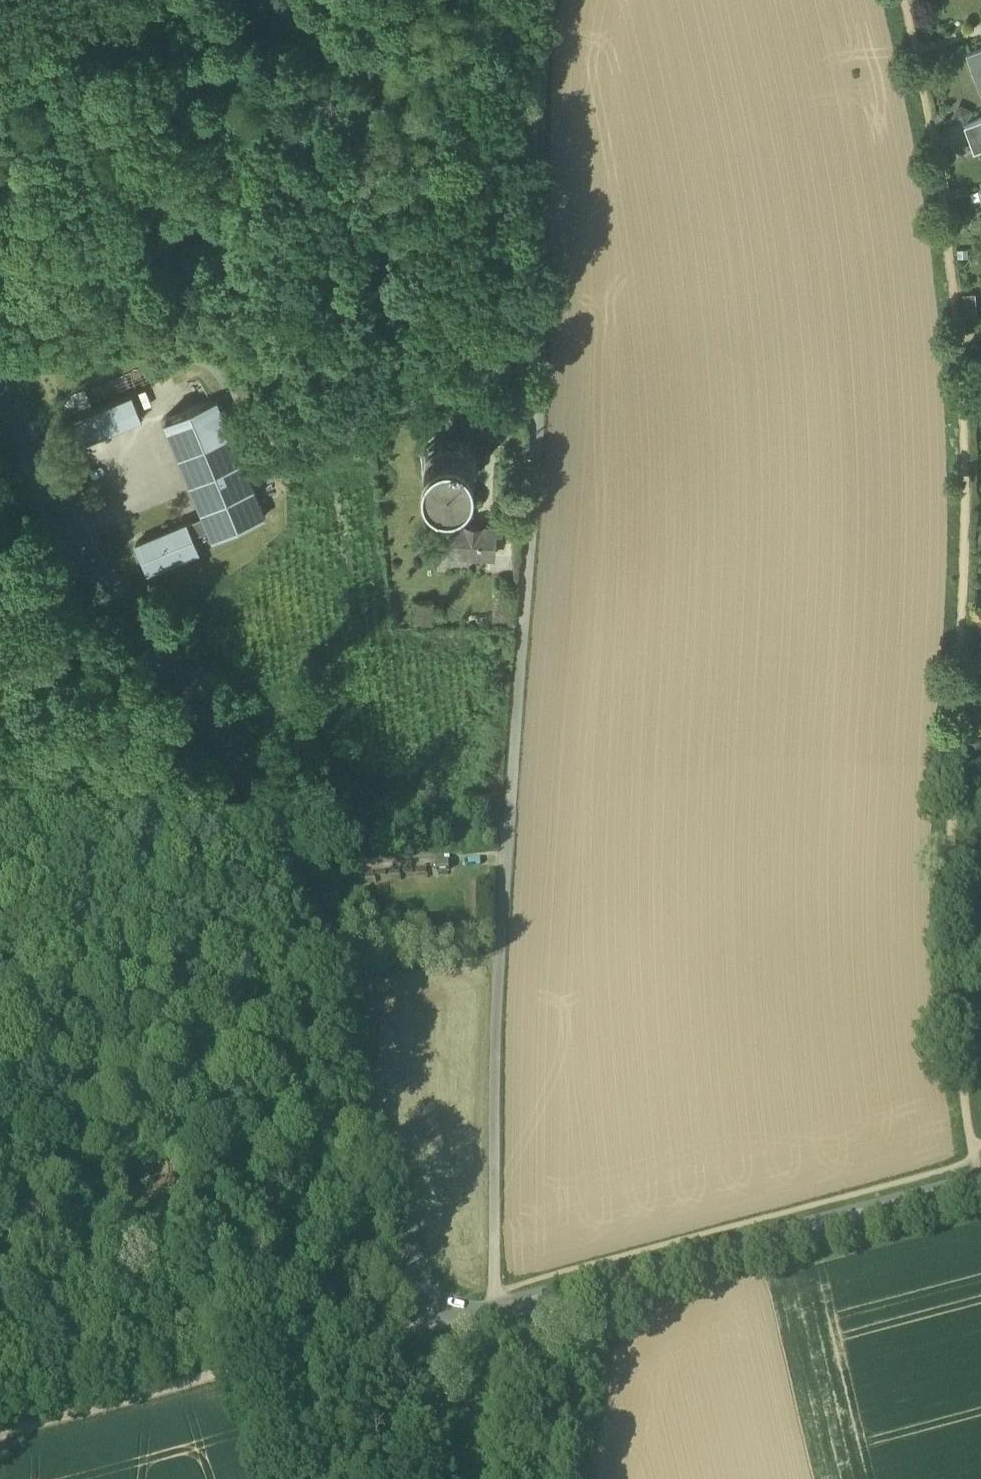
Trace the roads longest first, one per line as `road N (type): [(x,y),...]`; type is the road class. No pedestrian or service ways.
road 1 (residential): [(0,369),(61,515),(262,784),(432,1324)]
road 2 (residential): [(980,1183),(432,1324)]
road 3 (track): [(432,1324),(0,1434)]

